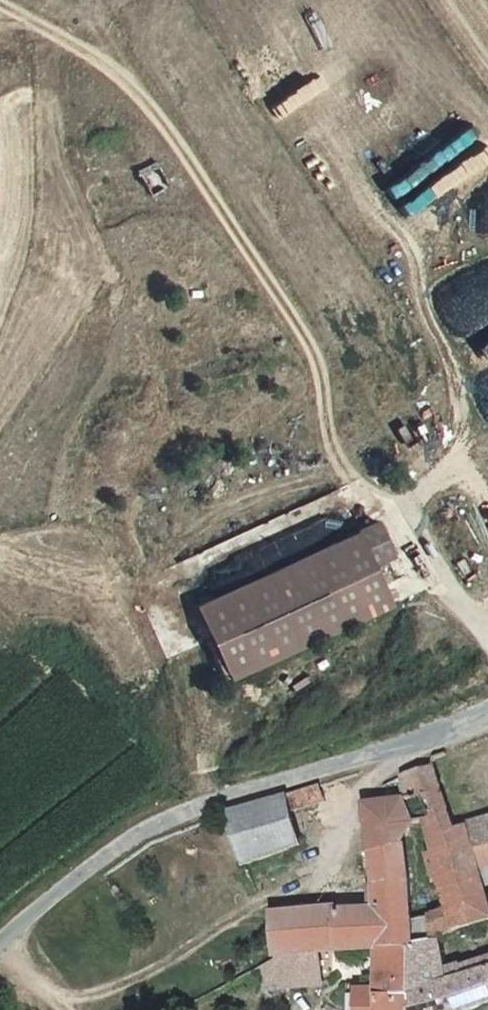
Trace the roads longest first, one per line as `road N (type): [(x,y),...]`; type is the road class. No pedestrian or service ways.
road 1 (track): [(487,639),(411,519),(364,488),(333,447),(326,375),(143,95),(88,57),(54,47),(0,53)]
road 2 (unclassified): [(487,715),(207,802),(139,832),(0,946)]

